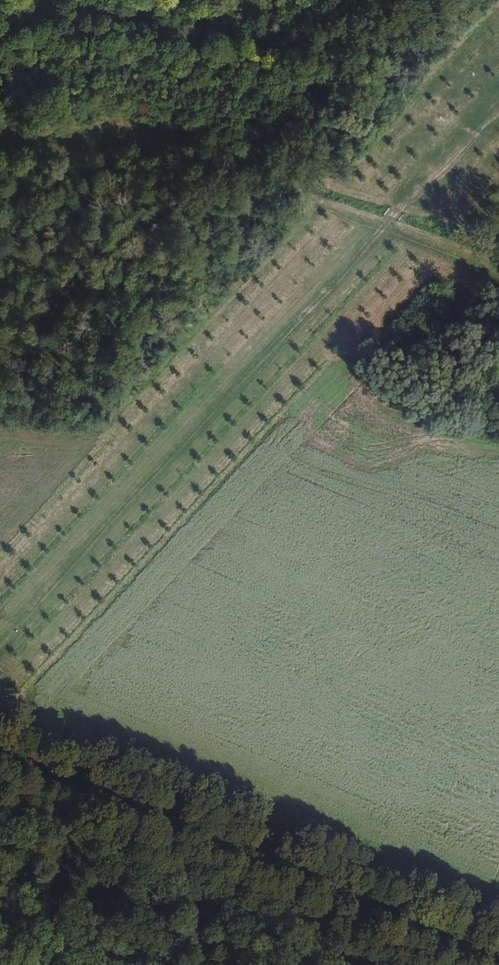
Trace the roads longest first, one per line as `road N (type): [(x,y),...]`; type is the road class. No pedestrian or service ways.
road 1 (track): [(0,653),(498,102)]
road 2 (track): [(498,958),(0,755)]

